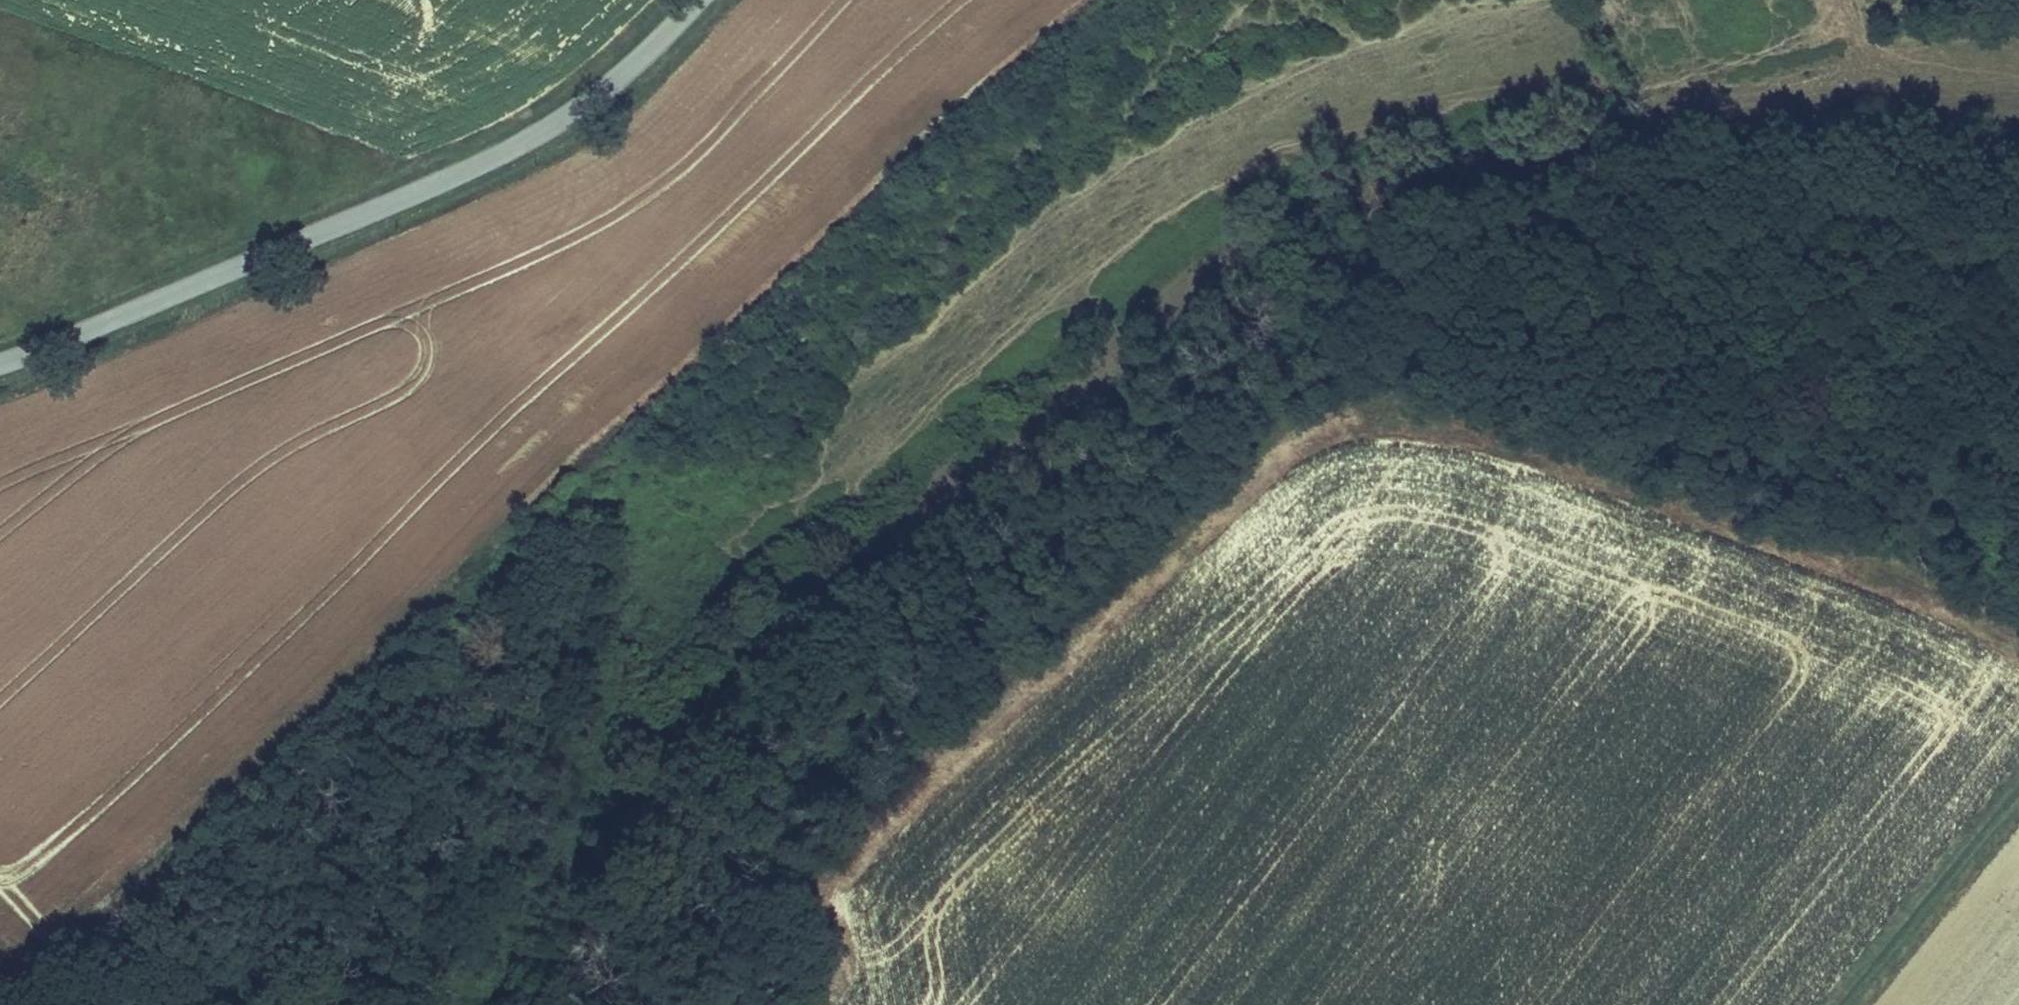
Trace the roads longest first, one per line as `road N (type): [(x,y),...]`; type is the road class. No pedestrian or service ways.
road 1 (tertiary): [(694,0),(623,73),(520,144),(0,362)]
road 2 (track): [(1846,1004),(2018,796)]

